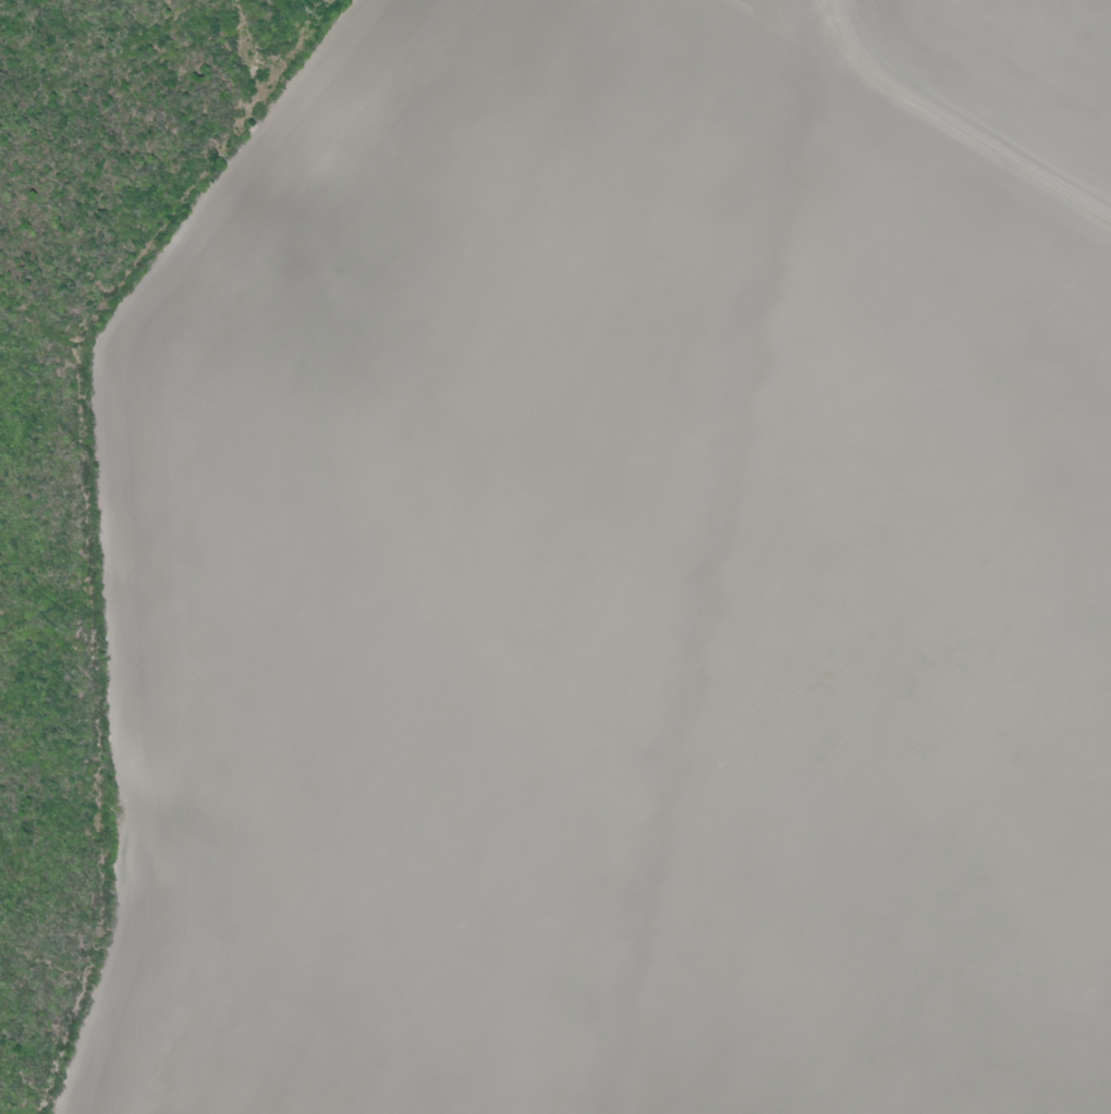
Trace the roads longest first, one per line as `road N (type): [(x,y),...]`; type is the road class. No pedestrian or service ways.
road 1 (residential): [(1110,217),(867,71),(832,26)]

